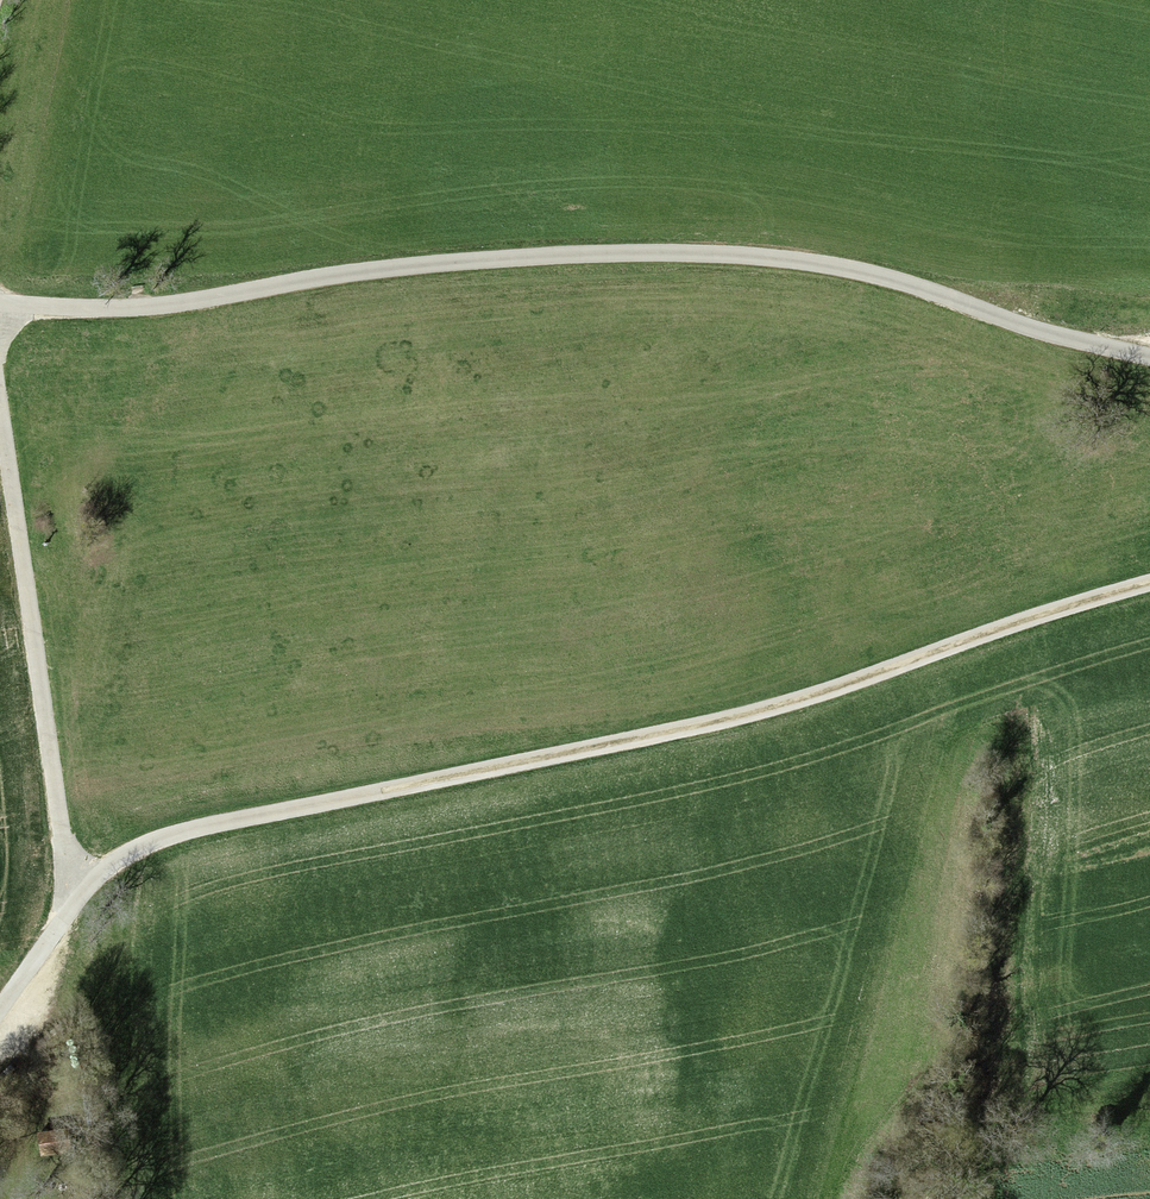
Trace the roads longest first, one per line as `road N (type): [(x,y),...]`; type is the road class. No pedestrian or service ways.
road 1 (track): [(0,1064),(34,1021),(70,927),(105,873),(146,850),(814,700),(936,651),(1149,583)]
road 2 (track): [(0,306),(104,316),(507,261),(686,256),(817,269),(948,298),(1040,335),(1149,357)]
road 3 (track): [(70,927),(50,729),(0,397)]
road 4 (track): [(675,1198),(695,1054),(696,812),(713,724)]
road 5 (track): [(948,298),(973,245),(991,0)]
road 6 (track): [(964,304),(1149,265)]

